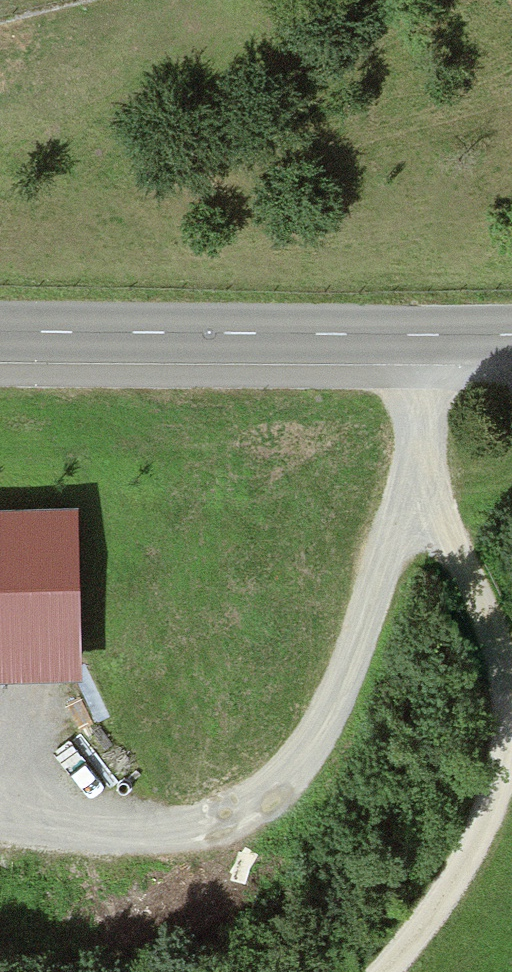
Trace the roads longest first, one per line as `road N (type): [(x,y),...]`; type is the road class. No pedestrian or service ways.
road 1 (track): [(415,377),(406,508),(308,759),(267,805),(224,827),(179,832),(0,791)]
road 2 (track): [(417,337),(431,481),(492,625),(506,727),(481,813),(439,895),(381,971)]
road 3 (tertiary): [(0,332),(511,332)]

